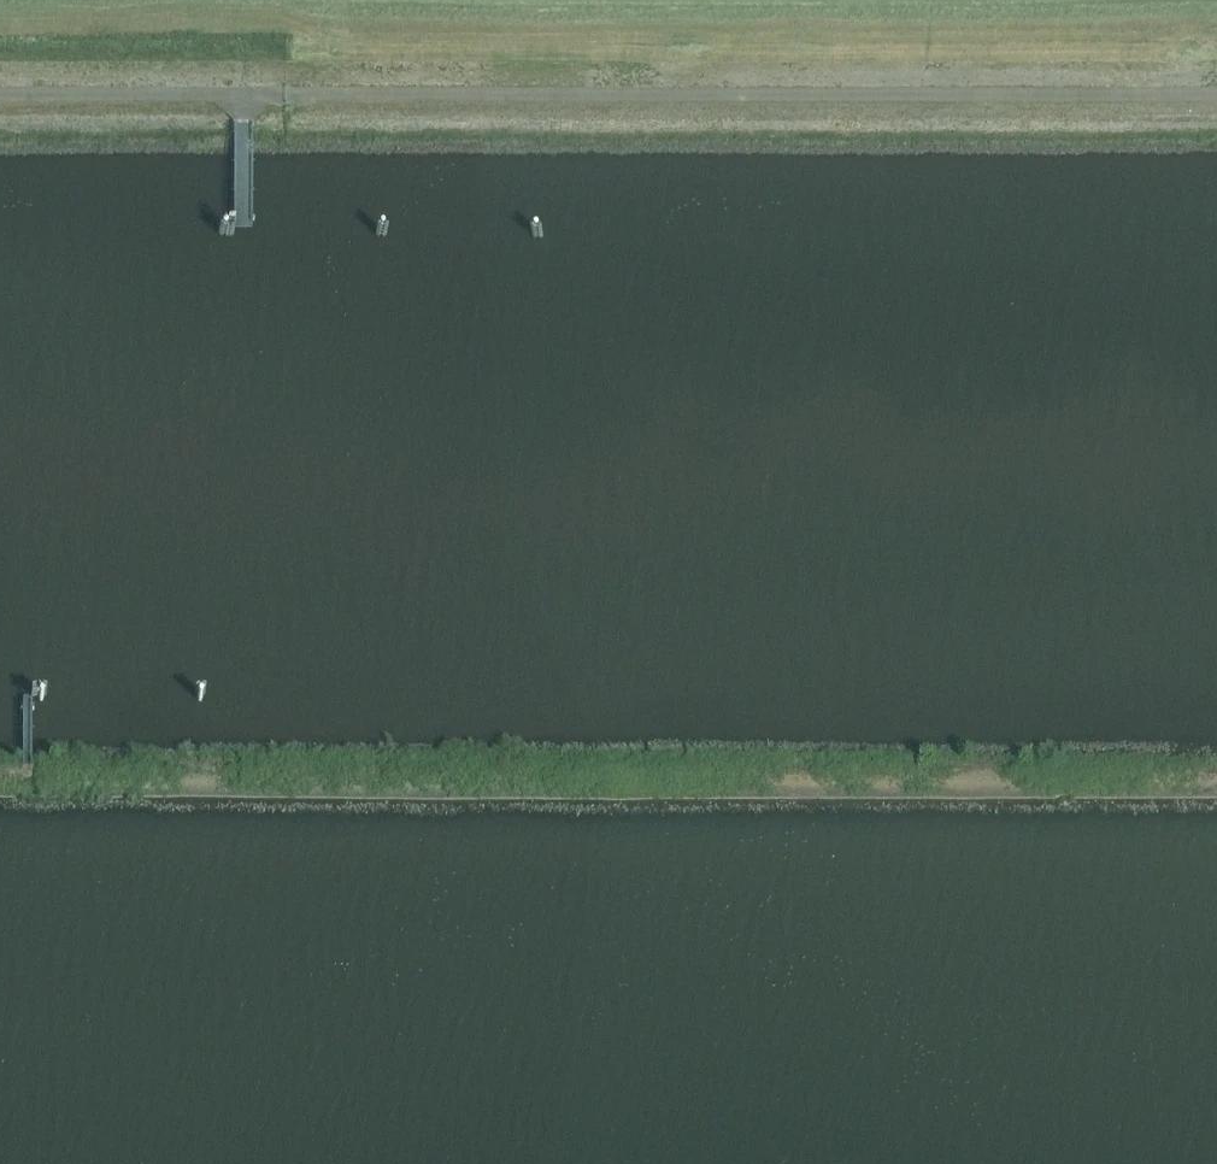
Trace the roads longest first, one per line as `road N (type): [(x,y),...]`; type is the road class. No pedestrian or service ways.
road 1 (unclassified): [(1216,94),(0,94)]

